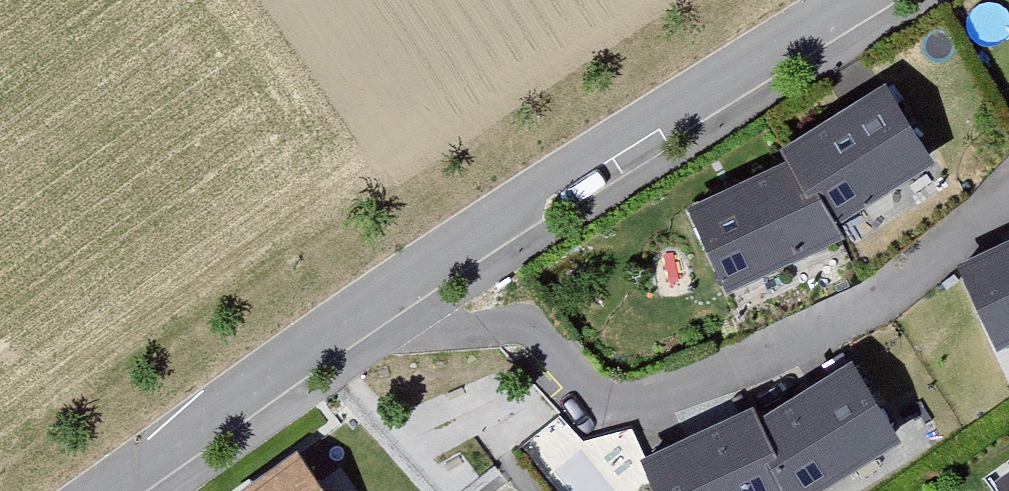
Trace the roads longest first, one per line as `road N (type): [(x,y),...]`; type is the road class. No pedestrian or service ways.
road 1 (residential): [(1008,194),(875,300),(646,405),(606,398),(538,333),(353,319)]
road 2 (residential): [(860,0),(353,319)]
road 3 (residential): [(353,319),(110,490)]

